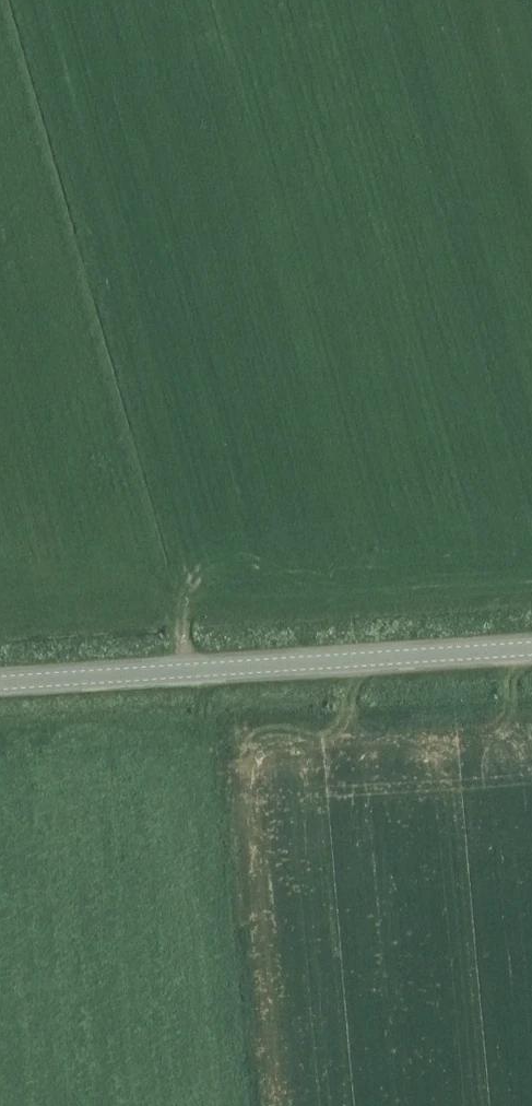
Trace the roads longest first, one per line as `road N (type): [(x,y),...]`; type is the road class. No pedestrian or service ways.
road 1 (tertiary): [(531,645),(0,683)]

